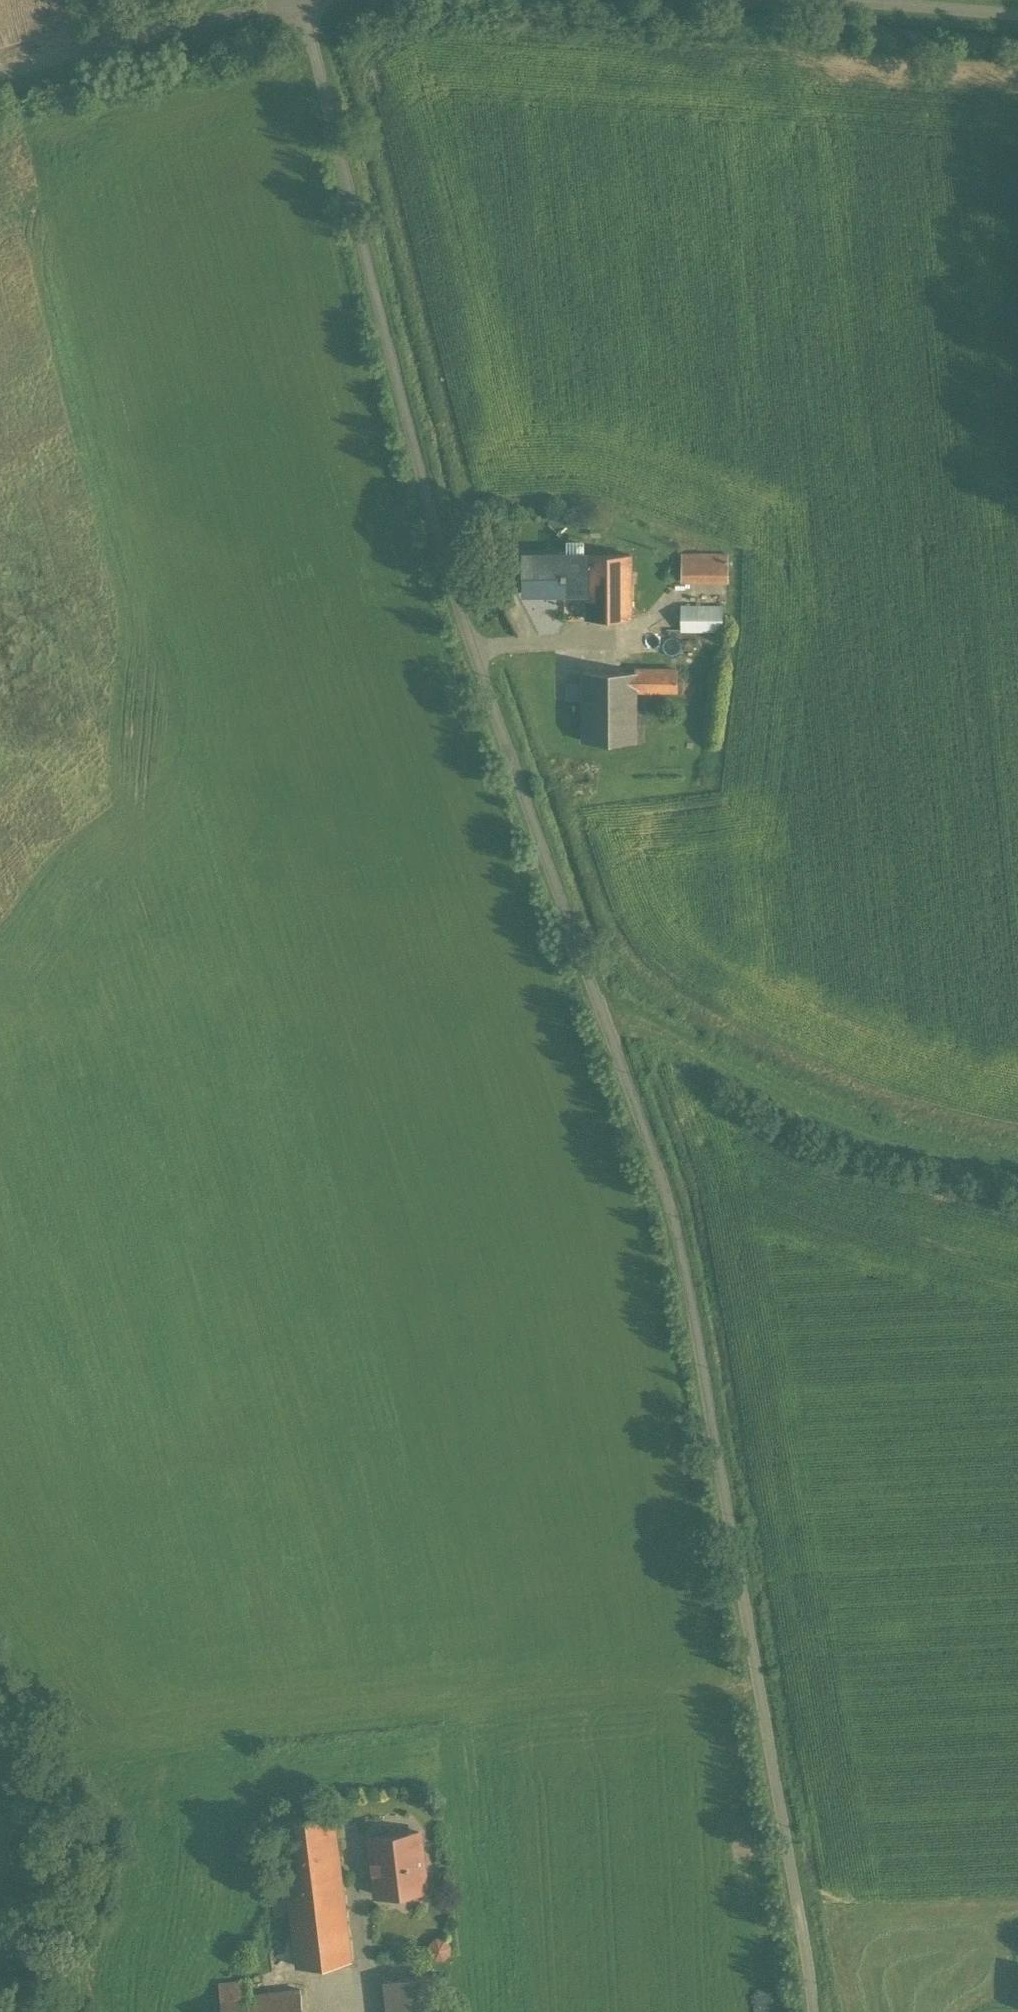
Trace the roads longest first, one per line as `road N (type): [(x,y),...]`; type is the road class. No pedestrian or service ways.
road 1 (unclassified): [(813,2011),(674,1220),(611,1012),(470,648),(418,466),(308,0)]
road 2 (track): [(611,1012),(842,1133),(1017,1176)]
road 3 (unclassified): [(276,0),(0,65)]
road 4 (unclassified): [(1017,12),(879,0)]

